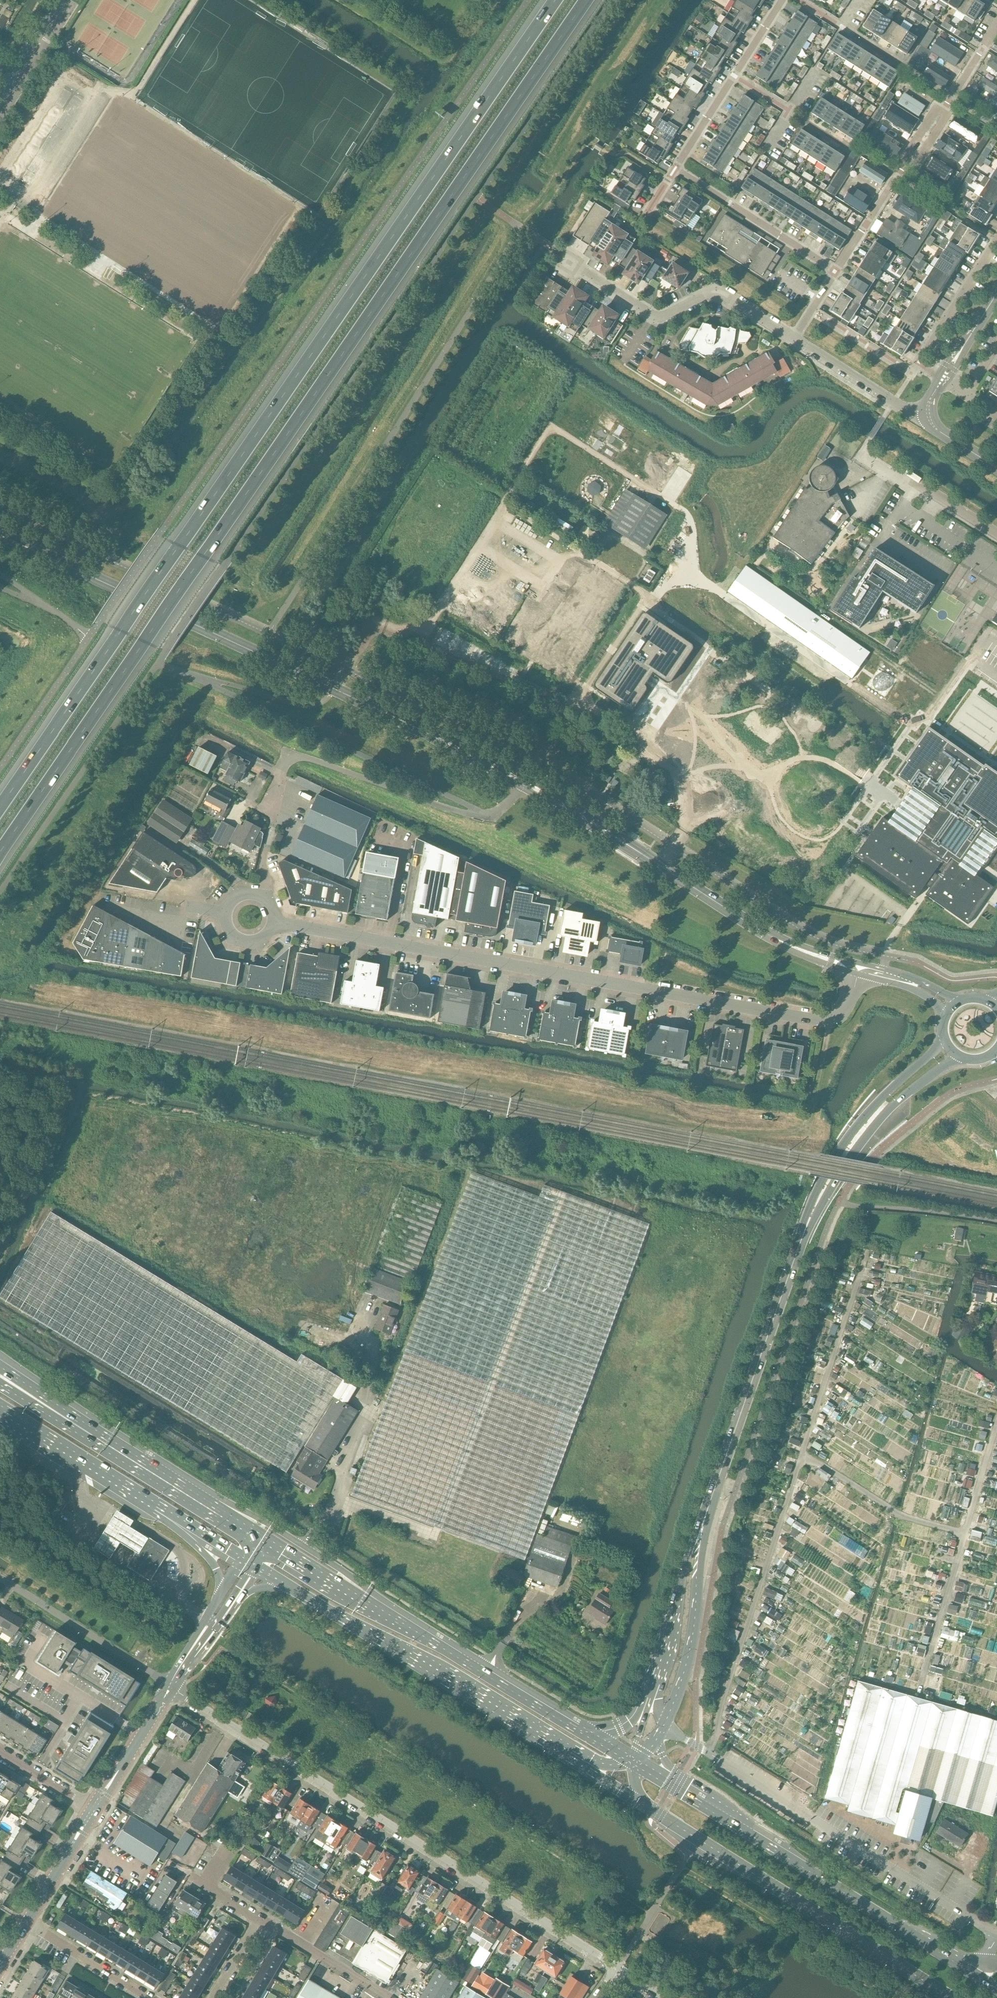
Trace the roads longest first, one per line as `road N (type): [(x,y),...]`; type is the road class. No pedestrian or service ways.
road 1 (trunk): [(0,852),(586,0)]
road 2 (trunk): [(555,0),(0,807)]
road 3 (unclassified): [(859,970),(846,1010),(828,1024),(275,922)]
road 4 (tertiary): [(520,783),(13,542)]
road 5 (residential): [(618,1968),(171,1688)]
road 6 (track): [(708,1753),(865,1261)]
road 7 (unclassified): [(664,1725),(996,1934)]
road 8 (tertiary): [(859,970),(764,932),(520,783)]
road 9 (secondary): [(964,1968),(755,1829),(635,1764)]
road 10 (secondary): [(251,1564),(575,1761)]
road 11 (secondary): [(637,1802),(948,1997)]
road 12 (secondary): [(580,1728),(269,1537)]
road 13 (tertiary): [(701,1527),(814,1213)]
road 14 (secondary): [(0,1413),(251,1564)]
road 15 (residential): [(836,271),(996,26)]
road 16 (residential): [(551,247),(655,317),(714,290),(793,339)]
road 17 (track): [(918,1689),(996,1419)]
road 18 (secondary): [(269,1537),(37,1401)]
road 19 (unclassified): [(292,755),(473,817),(493,815),(520,783)]
road 20 (tertiary): [(947,1042),(840,1150),(814,1213)]
road 21 (tertiary): [(814,1213),(886,1114),(957,1054)]
road 22 (tertiary): [(664,1725),(695,1626),(701,1527)]
road 23 (residential): [(836,271),(676,169)]
road 24 (track): [(964,1532),(903,1515),(802,1454)]
road 25 (residential): [(996,241),(919,361),(943,379)]
road 26 (tertiary): [(701,1527),(650,1680)]
road 27 (residential): [(927,417),(793,339)]
road 28 (residential): [(388,1997),(260,1919)]
road 29 (tertiary): [(171,1688),(251,1564)]
road 30 (tertiary): [(94,1812),(171,1688)]
road 31 (residential): [(148,1997),(25,1923)]
road 32 (unclassified): [(292,755),(257,893)]
road 33 (unclassified): [(99,907),(177,922),(190,907),(224,913)]
road 34 (tertiary): [(25,1923),(94,1812)]

